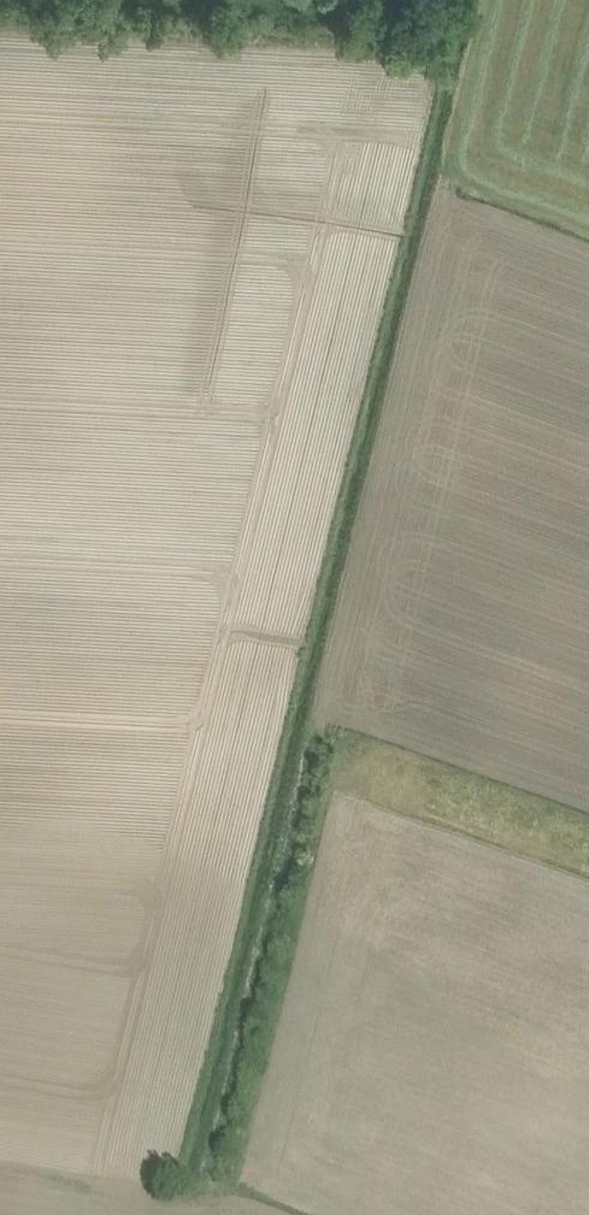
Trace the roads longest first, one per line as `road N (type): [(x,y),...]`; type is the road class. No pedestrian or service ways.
road 1 (track): [(0,5),(378,25)]

